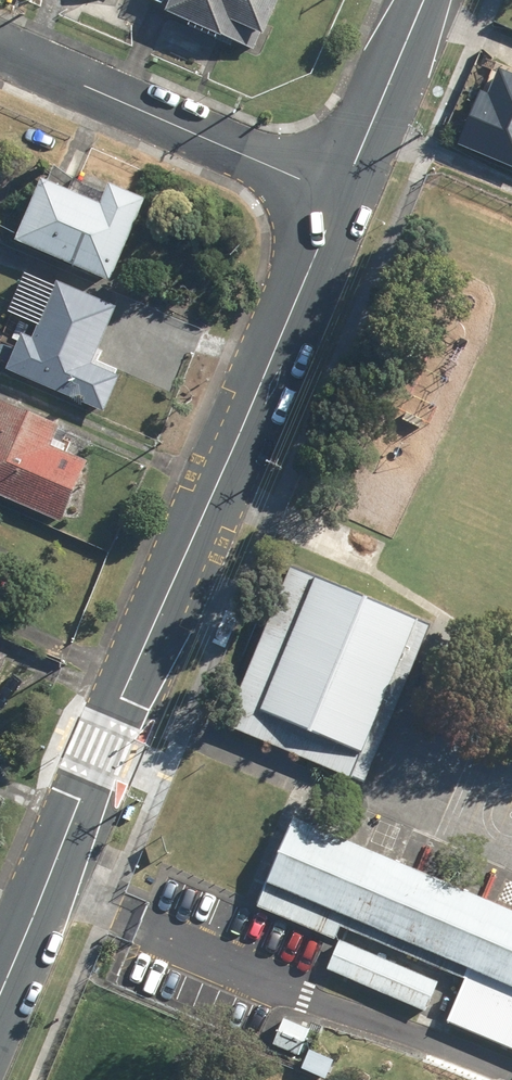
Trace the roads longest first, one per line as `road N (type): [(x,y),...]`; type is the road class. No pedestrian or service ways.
road 1 (tertiary): [(341,198),(0,994)]
road 2 (residential): [(0,47),(341,198)]
road 3 (tertiary): [(425,0),(341,198)]

